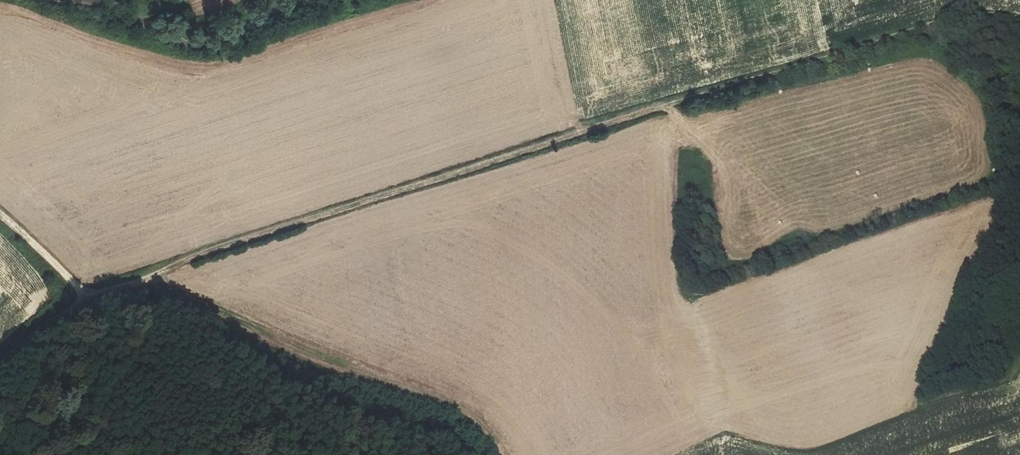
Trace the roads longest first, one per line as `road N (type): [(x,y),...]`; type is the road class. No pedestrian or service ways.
road 1 (track): [(83,292),(141,280),(235,241),(662,106)]

